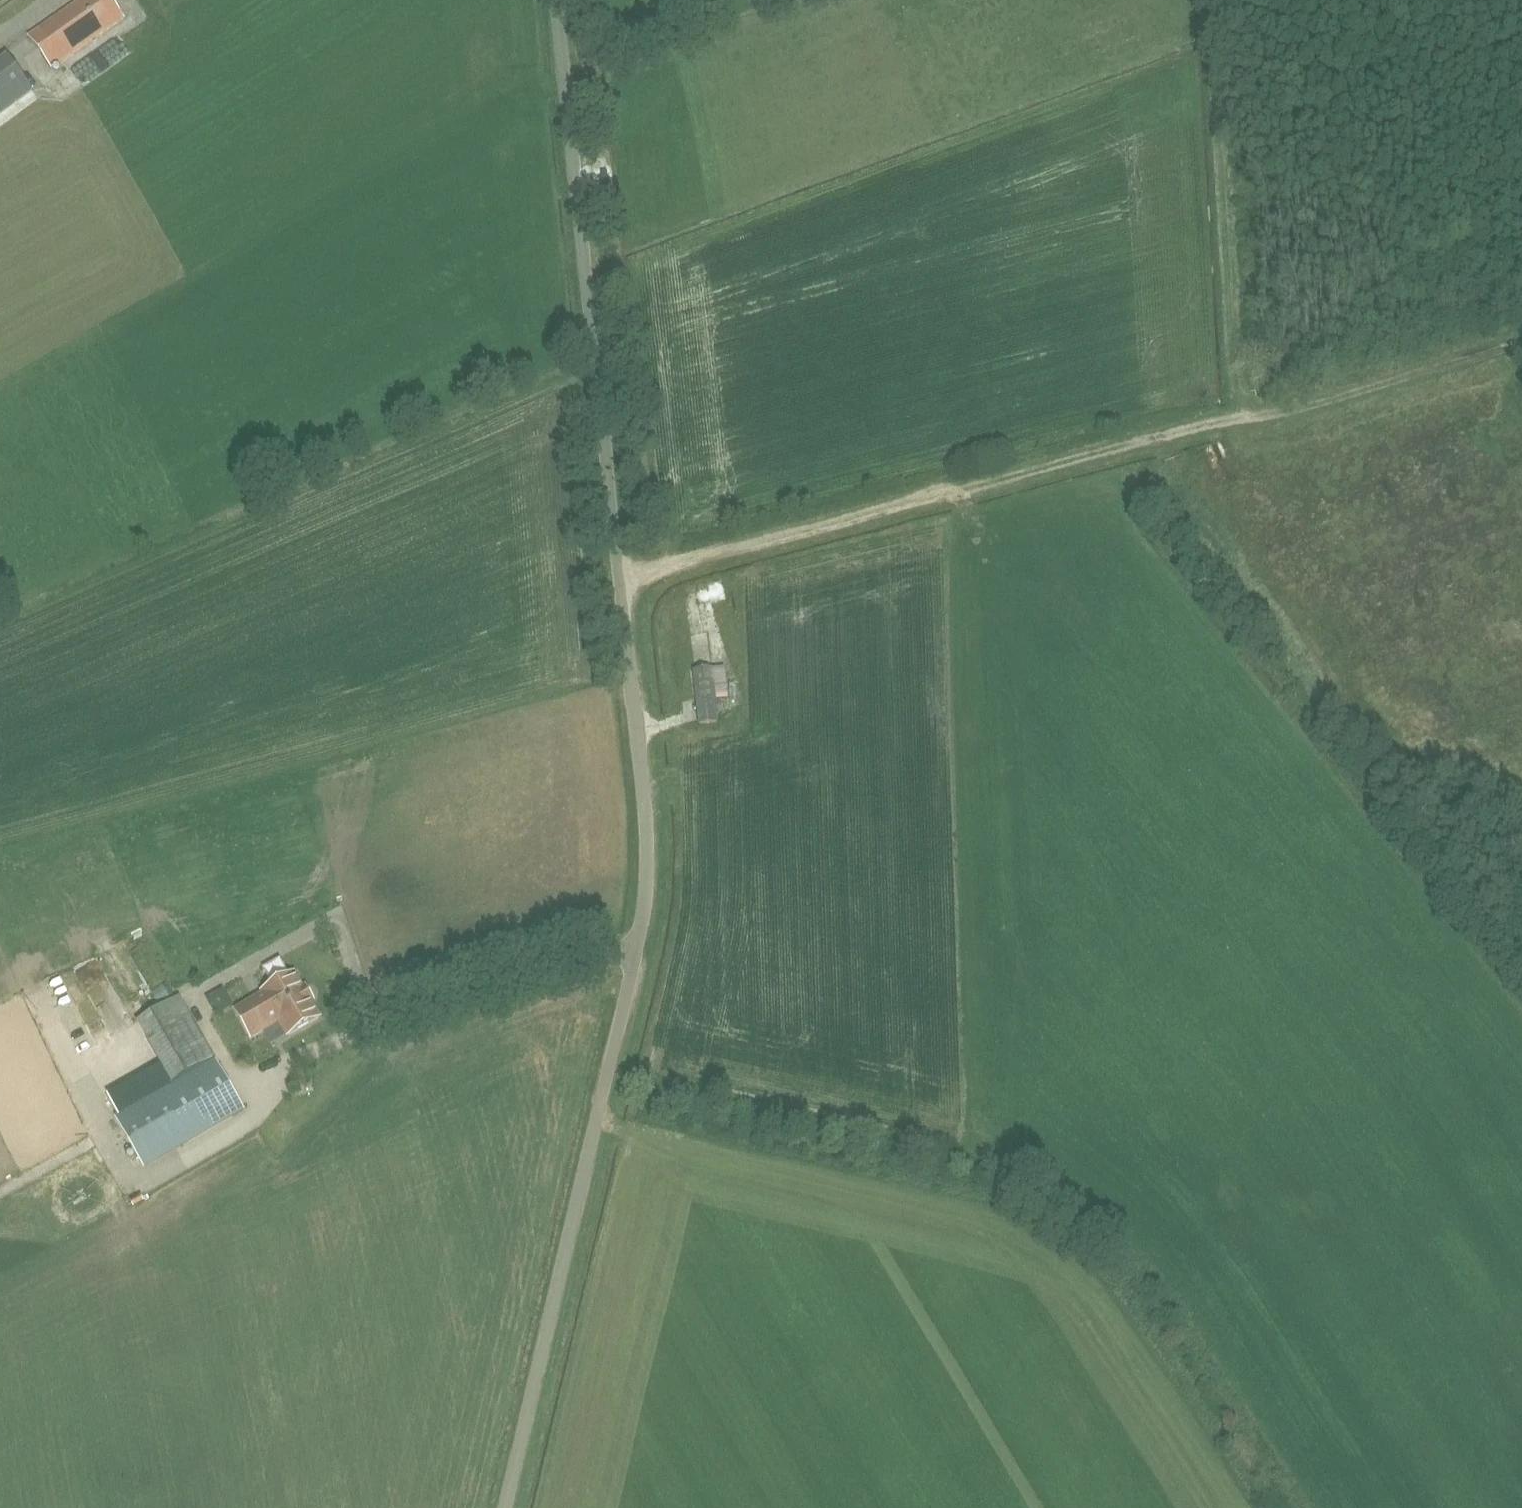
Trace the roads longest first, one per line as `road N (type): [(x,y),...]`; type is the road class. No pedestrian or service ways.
road 1 (unclassified): [(504,1507),(645,900),(645,827),(553,0)]
road 2 (track): [(618,584),(1233,420)]
road 3 (track): [(1233,420),(1323,404),(1521,344)]

